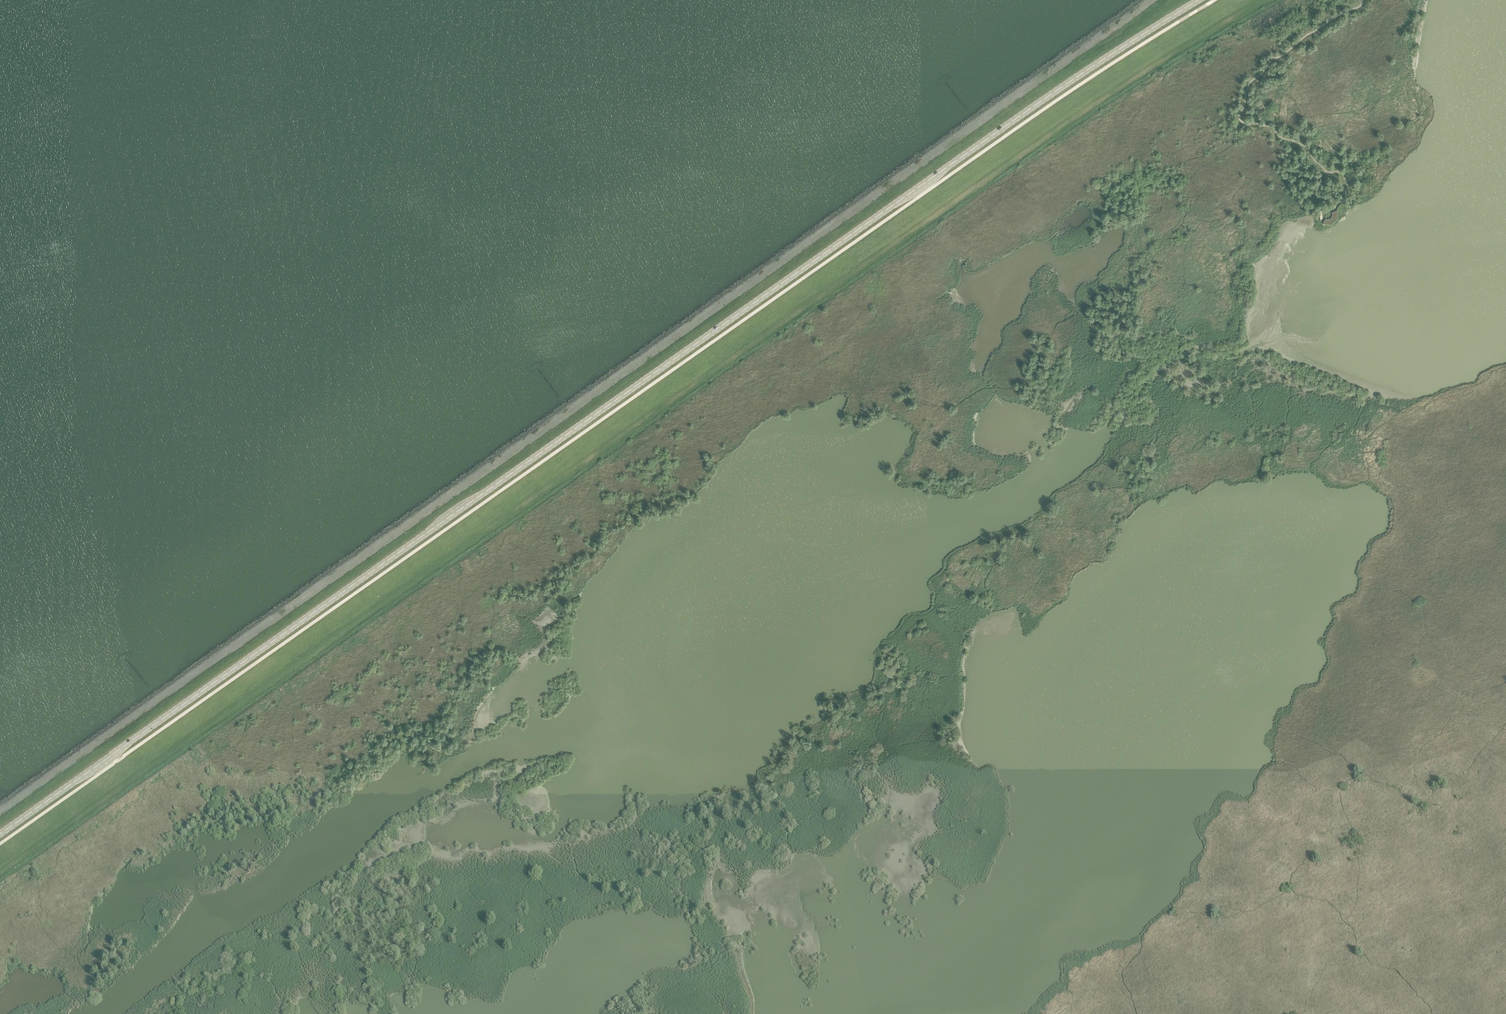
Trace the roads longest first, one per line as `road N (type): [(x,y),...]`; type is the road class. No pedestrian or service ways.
road 1 (secondary): [(0,828),(482,484),(1202,0)]

